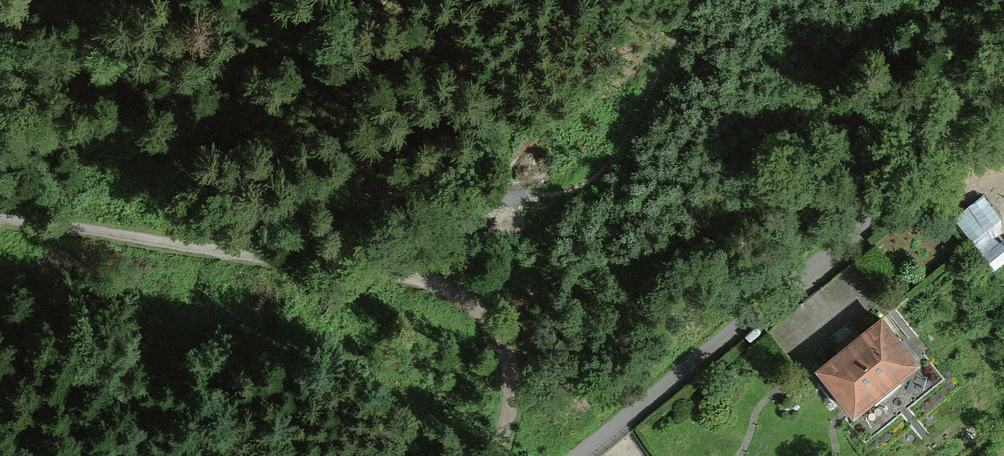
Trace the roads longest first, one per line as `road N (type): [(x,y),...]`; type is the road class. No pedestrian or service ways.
road 1 (track): [(0,217),(330,265),(444,296),(496,335),(514,390),(495,455)]
road 2 (unclassified): [(1003,98),(568,455)]
road 3 (track): [(330,265),(441,208),(571,189),(603,171),(628,139),(691,0)]

